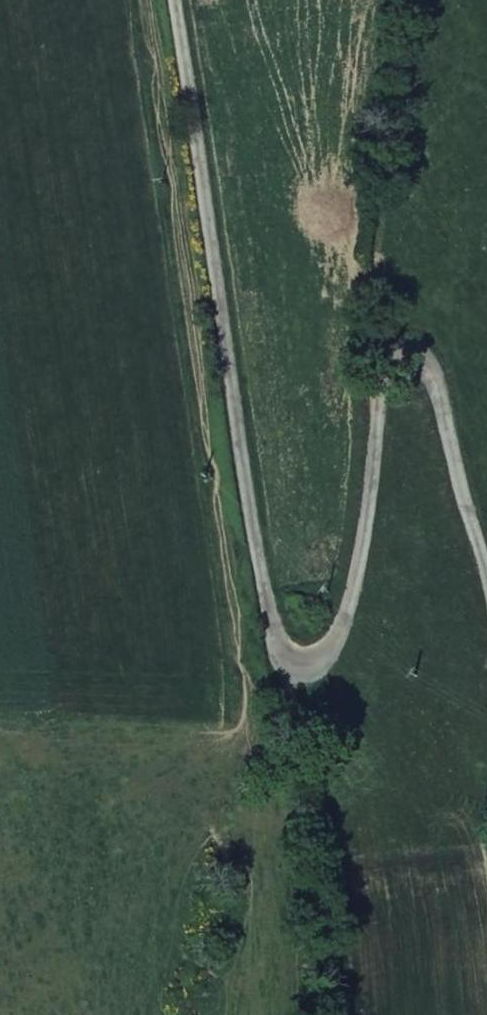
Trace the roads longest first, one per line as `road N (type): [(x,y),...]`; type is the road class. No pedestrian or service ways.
road 1 (track): [(486,573),(424,359),(391,351),(381,376),(356,573),(310,682),(285,689),(235,436),(171,0)]
road 2 (track): [(424,0),(393,210),(391,351)]
road 3 (track): [(337,1014),(331,890),(285,689)]

